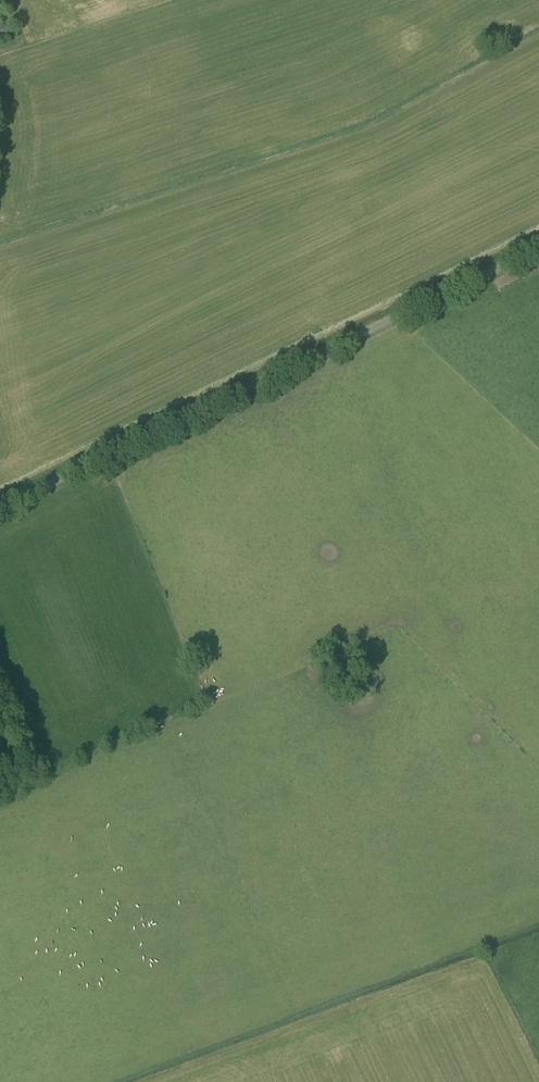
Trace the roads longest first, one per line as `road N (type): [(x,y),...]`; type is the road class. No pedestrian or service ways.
road 1 (unclassified): [(0,506),(538,249)]

